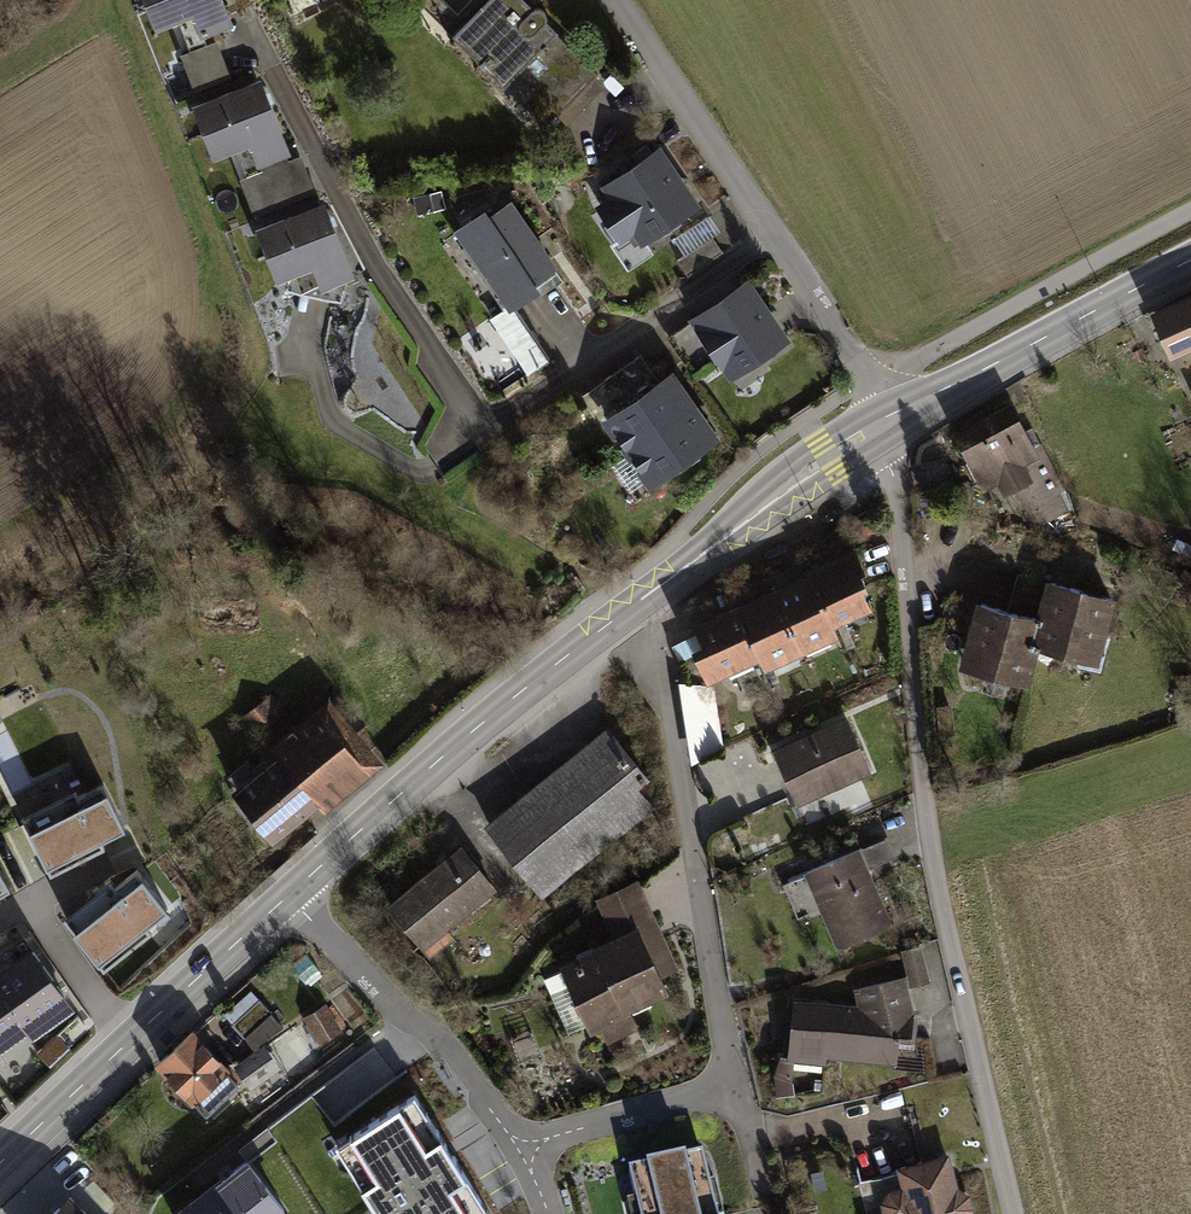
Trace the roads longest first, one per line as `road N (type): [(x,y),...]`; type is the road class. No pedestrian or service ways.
road 1 (residential): [(878,427),(900,491),(927,815),(1017,1213)]
road 2 (residential): [(647,597),(736,1088)]
road 3 (residential): [(488,433),(351,209),(246,0)]
road 4 (secondary): [(647,597),(503,705),(286,898)]
road 5 (secondary): [(286,898),(0,1164)]
road 6 (residential): [(776,229),(488,433)]
road 7 (residential): [(286,898),(399,1014),(434,1032),(524,1153)]
road 8 (secondary): [(1190,262),(900,414)]
road 9 (secondary): [(878,427),(647,597)]
road 10 (residential): [(617,0),(776,229)]
road 11 (residential): [(776,229),(900,414)]
road 12 (residential): [(524,1153),(736,1088)]

